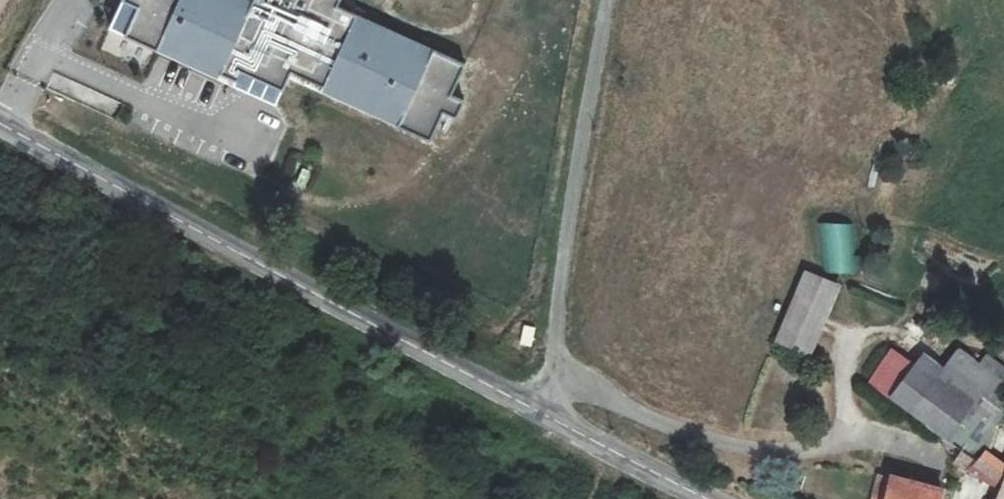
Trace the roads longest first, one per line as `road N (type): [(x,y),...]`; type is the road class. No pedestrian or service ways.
road 1 (unclassified): [(0,123),(705,498)]

